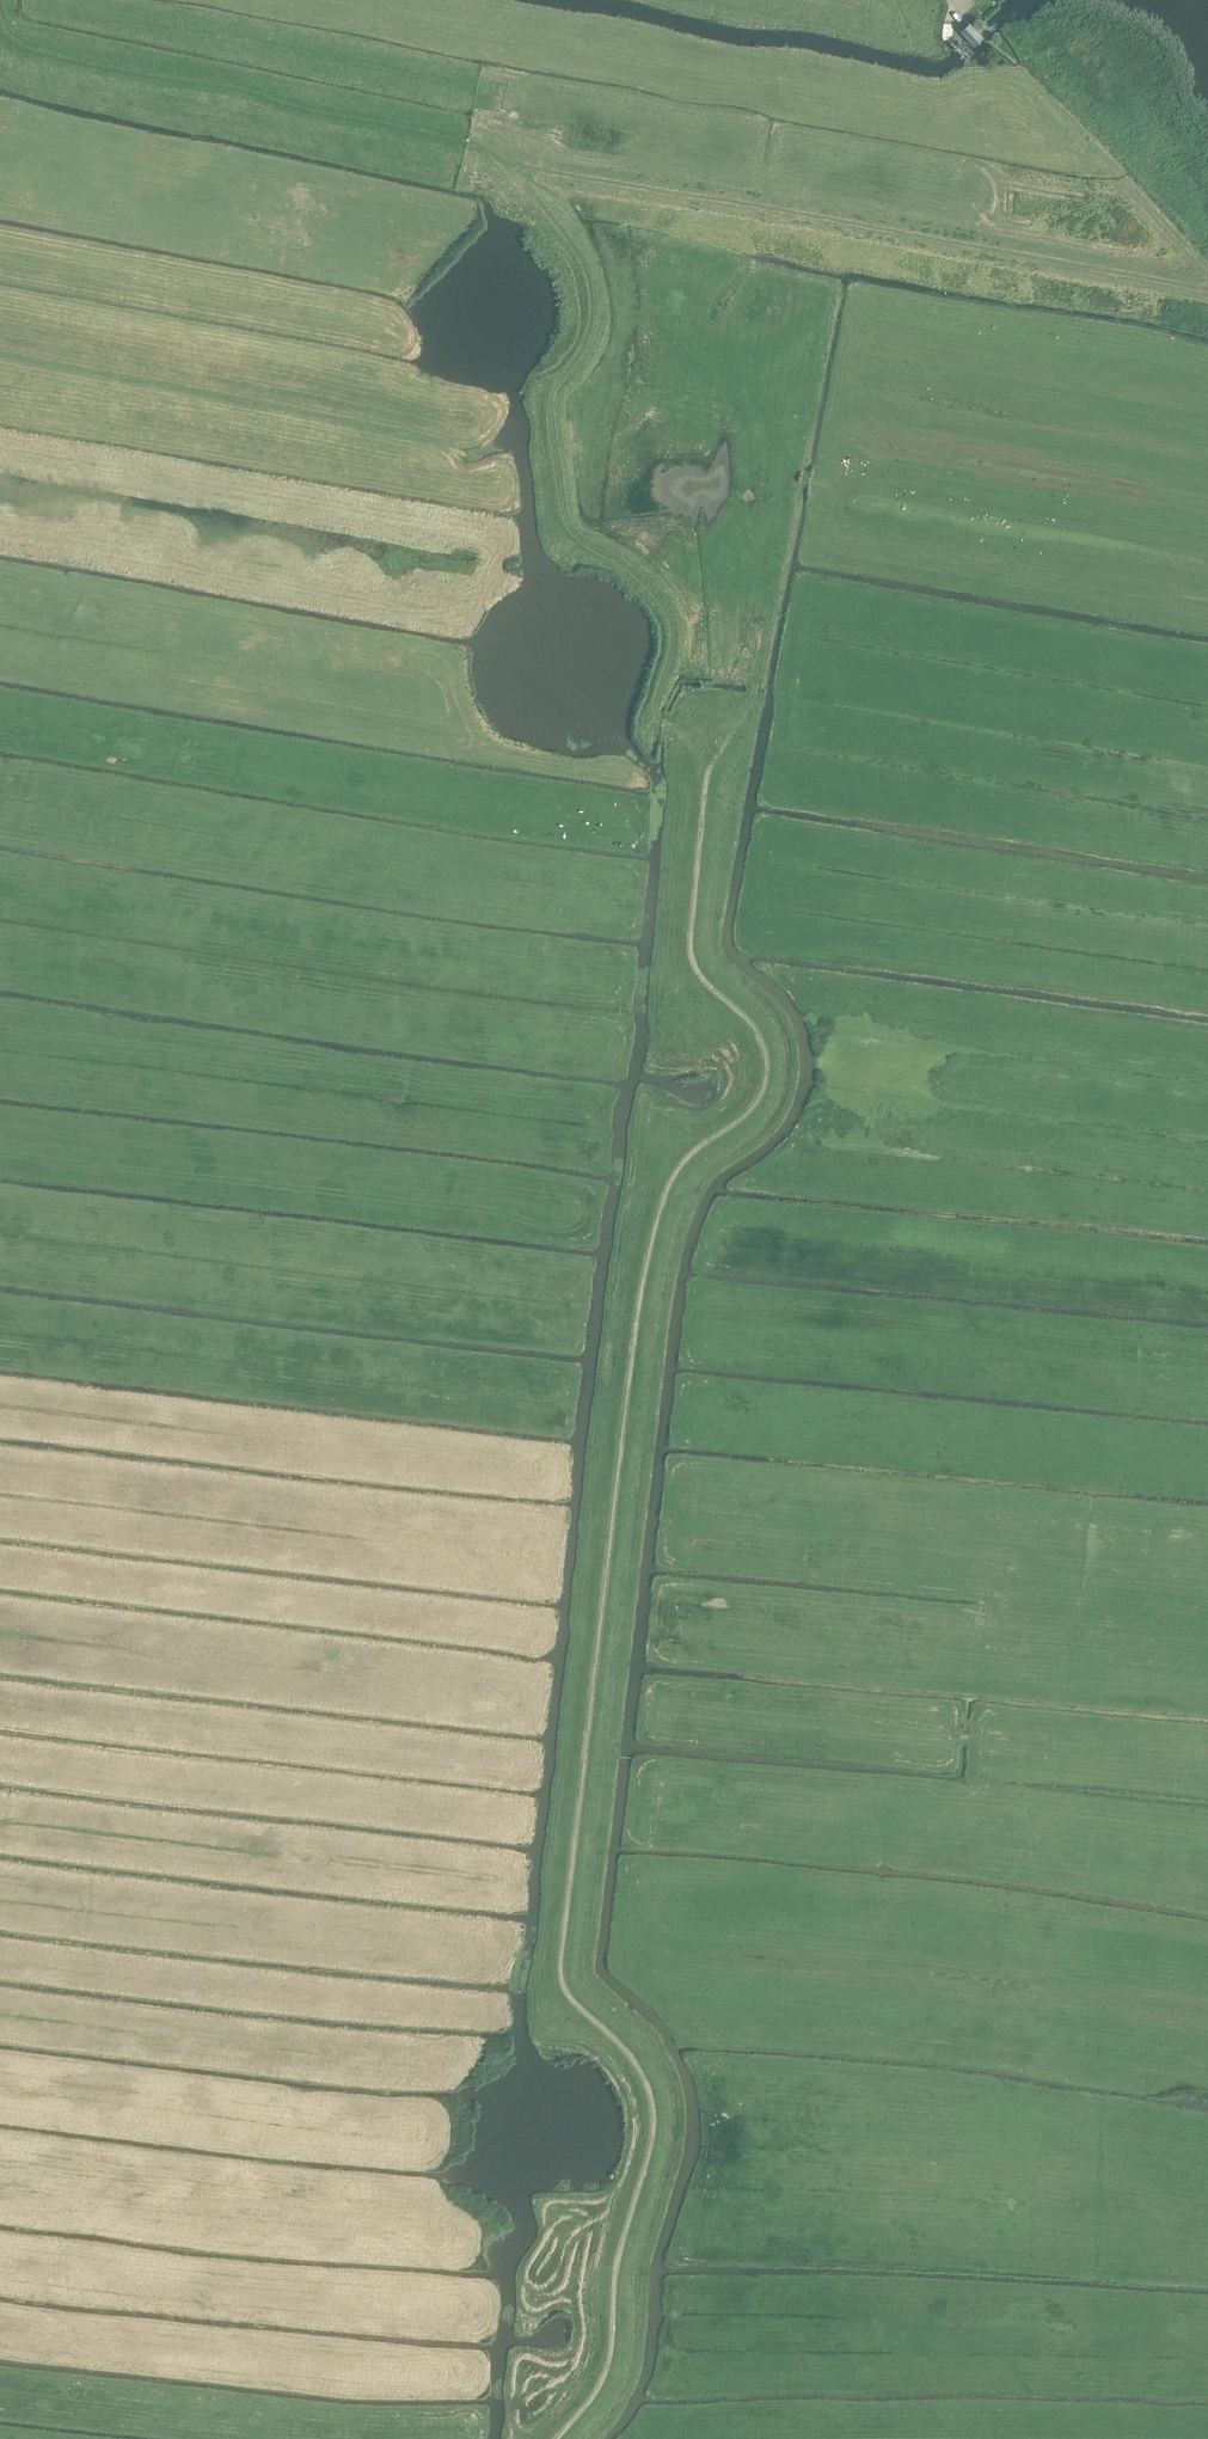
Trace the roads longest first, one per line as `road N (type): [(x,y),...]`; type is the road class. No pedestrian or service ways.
road 1 (track): [(523,169),(481,150),(6,41),(0,32)]
road 2 (track): [(968,18),(1207,281)]

